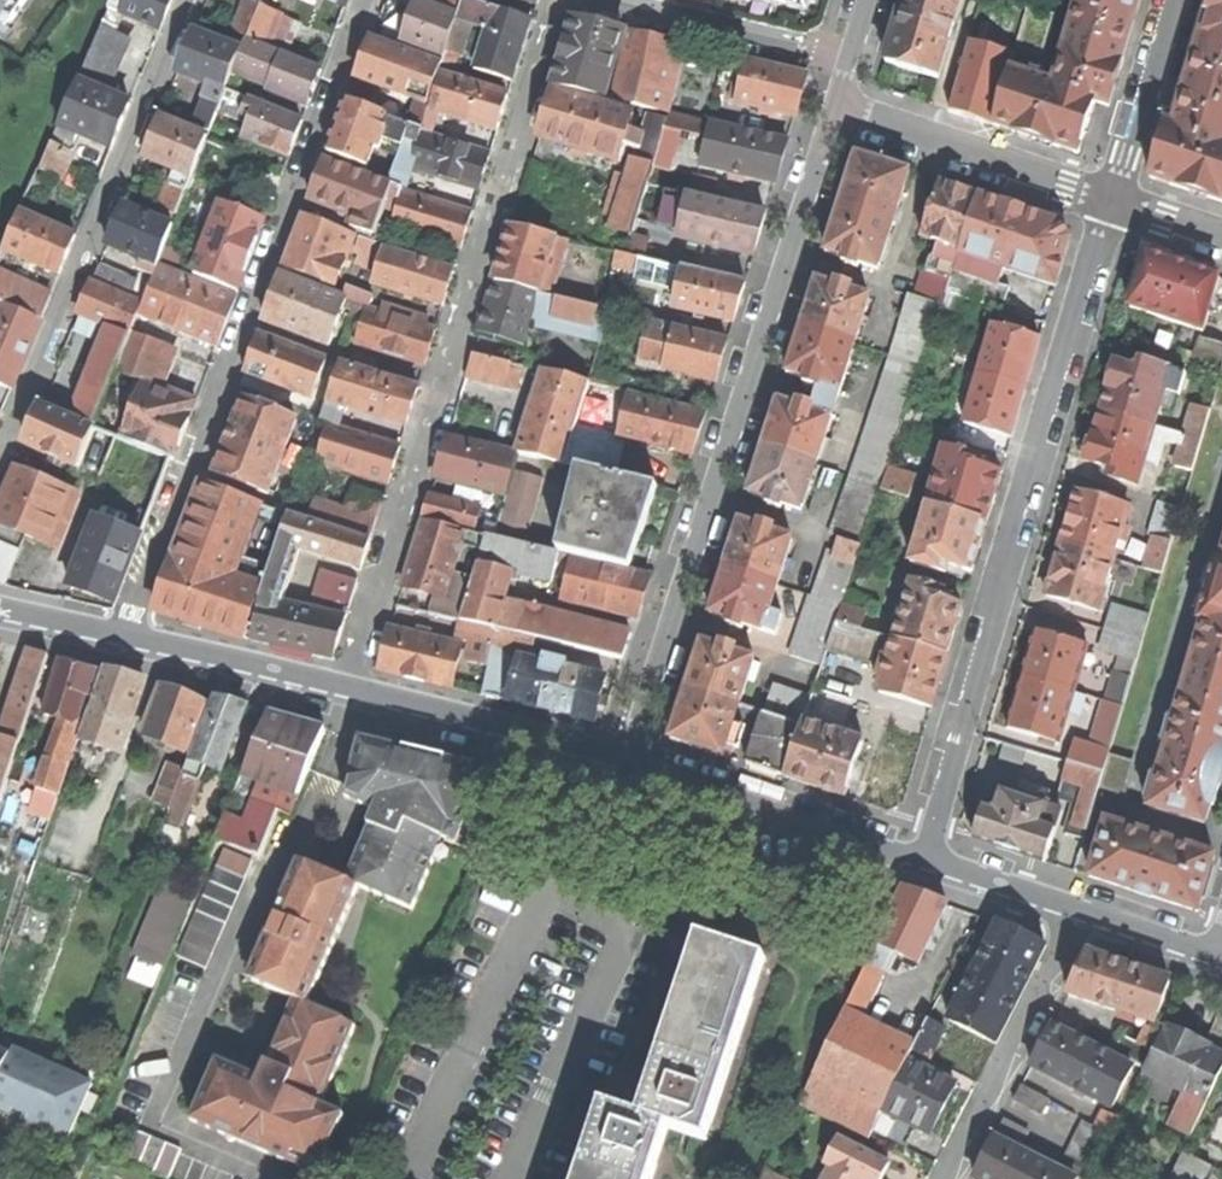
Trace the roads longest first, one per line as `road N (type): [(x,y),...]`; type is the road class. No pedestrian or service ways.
road 1 (residential): [(847,54),(626,764)]
road 2 (residential): [(353,692),(563,0)]
road 3 (residential): [(927,859),(1115,200)]
road 4 (residential): [(367,0),(122,639)]
road 5 (residential): [(0,463),(191,0)]
road 6 (residential): [(404,1178),(588,808),(626,764)]
road 7 (residential): [(1115,200),(874,121),(847,54)]
road 8 (residential): [(927,859),(626,764)]
road 9 (residential): [(951,1178),(1082,908)]
road 10 (residential): [(626,764),(353,692)]
road 11 (residential): [(616,0),(847,54)]
road 12 (residential): [(353,692),(122,639)]
road 13 (residential): [(1115,200),(1174,0)]
road 14 (residential): [(1082,908),(927,859)]
road 15 (residential): [(1219,955),(1082,908)]
road 16 (residential): [(122,639),(0,612)]

